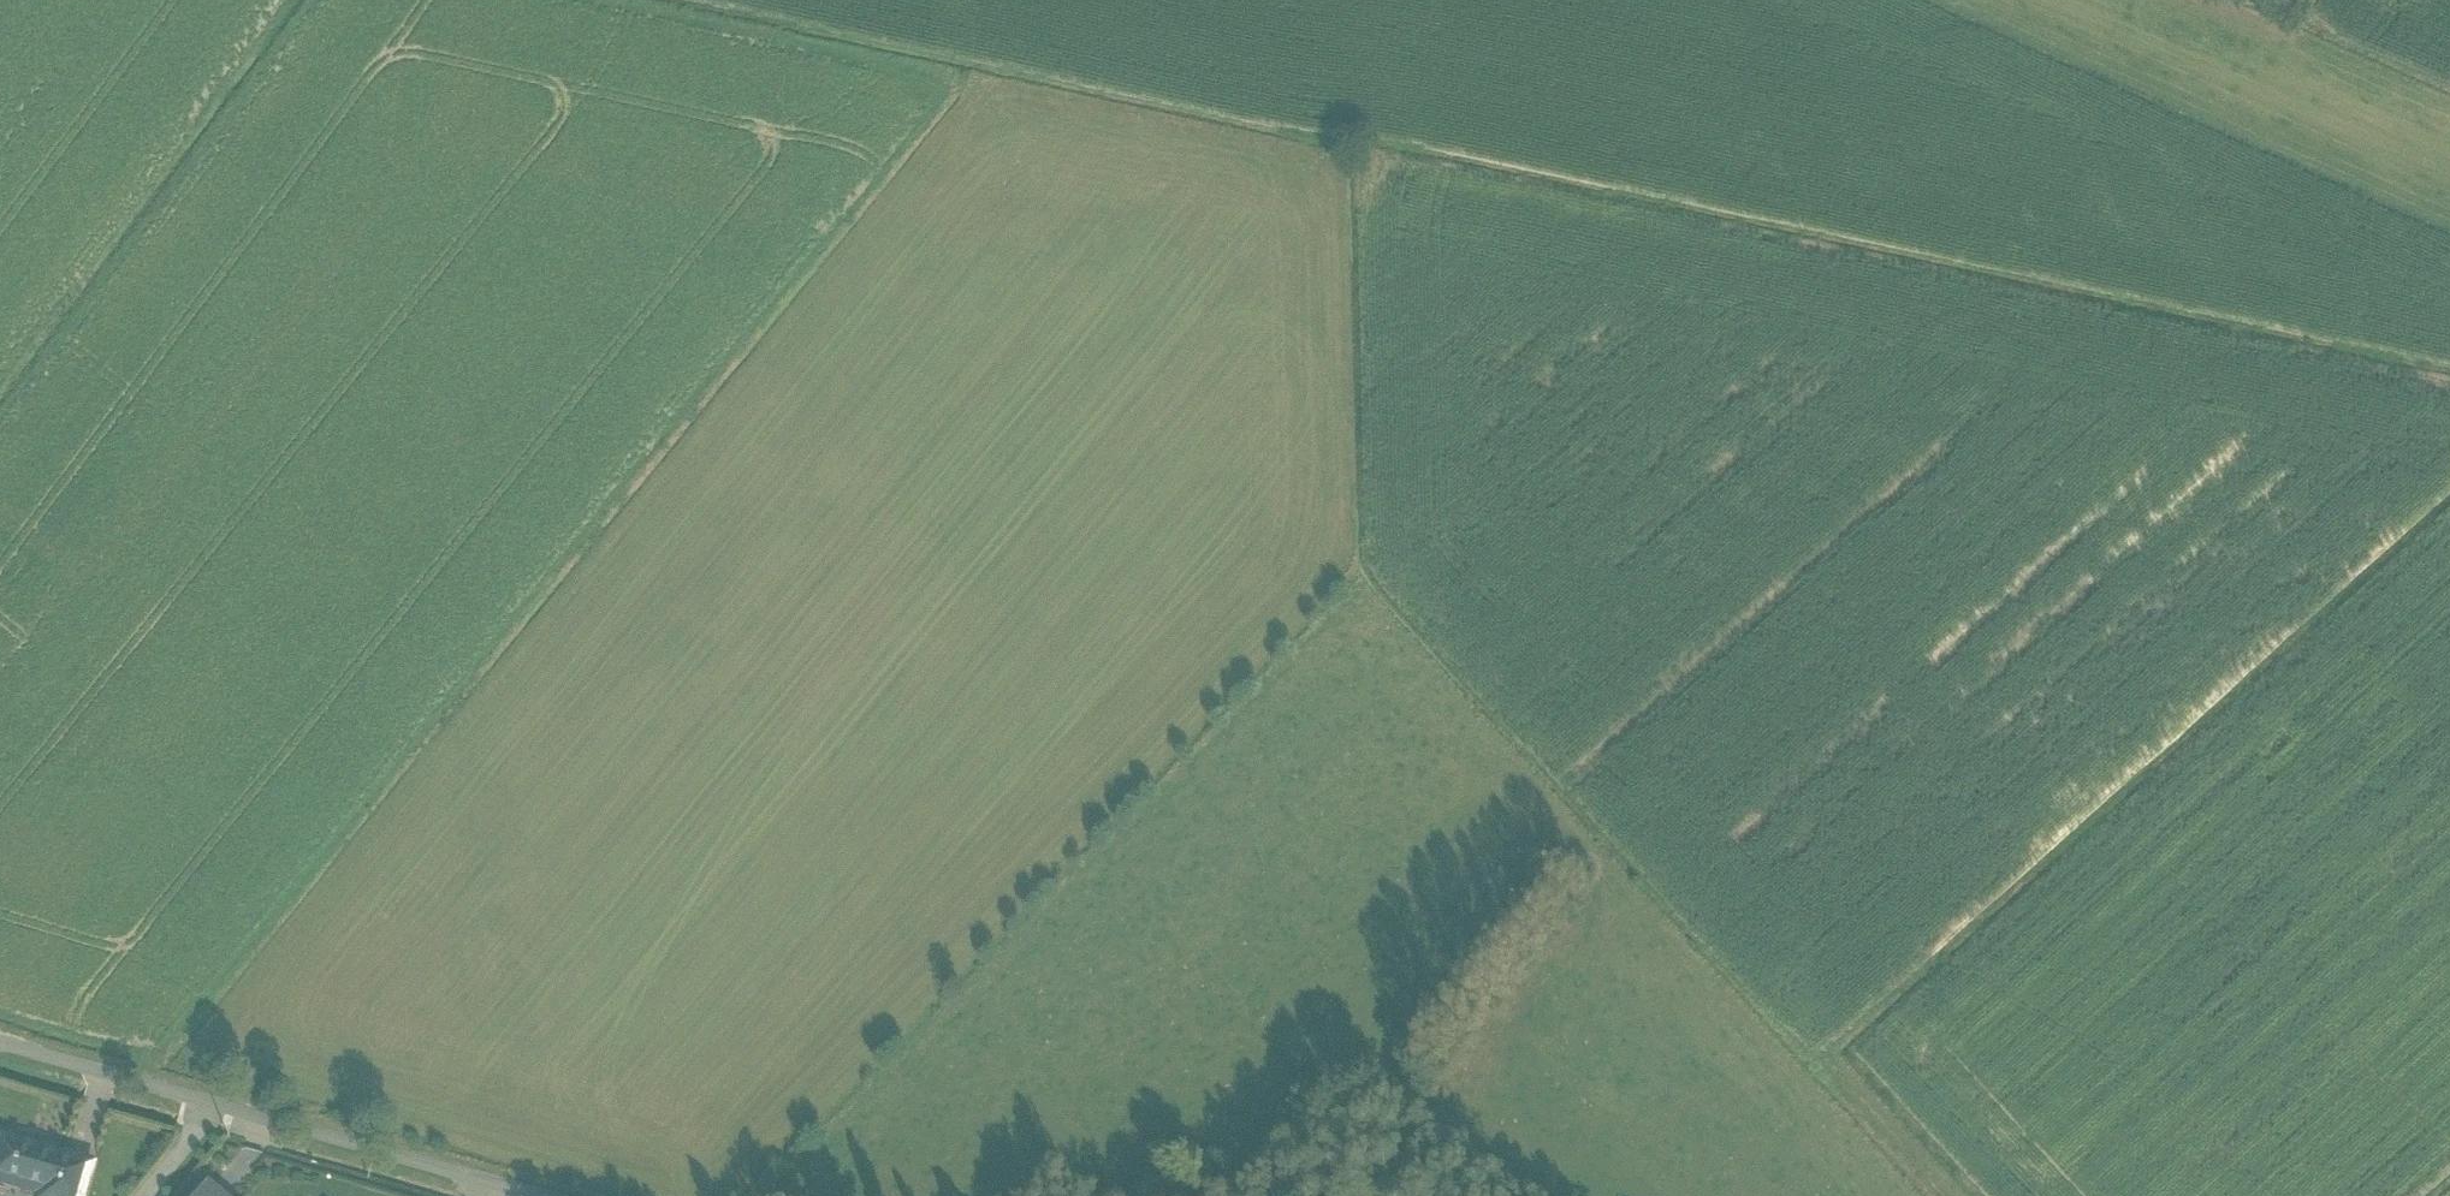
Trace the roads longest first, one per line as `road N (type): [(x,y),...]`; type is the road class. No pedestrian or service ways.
road 1 (unclassified): [(592,1195),(0,1042)]

